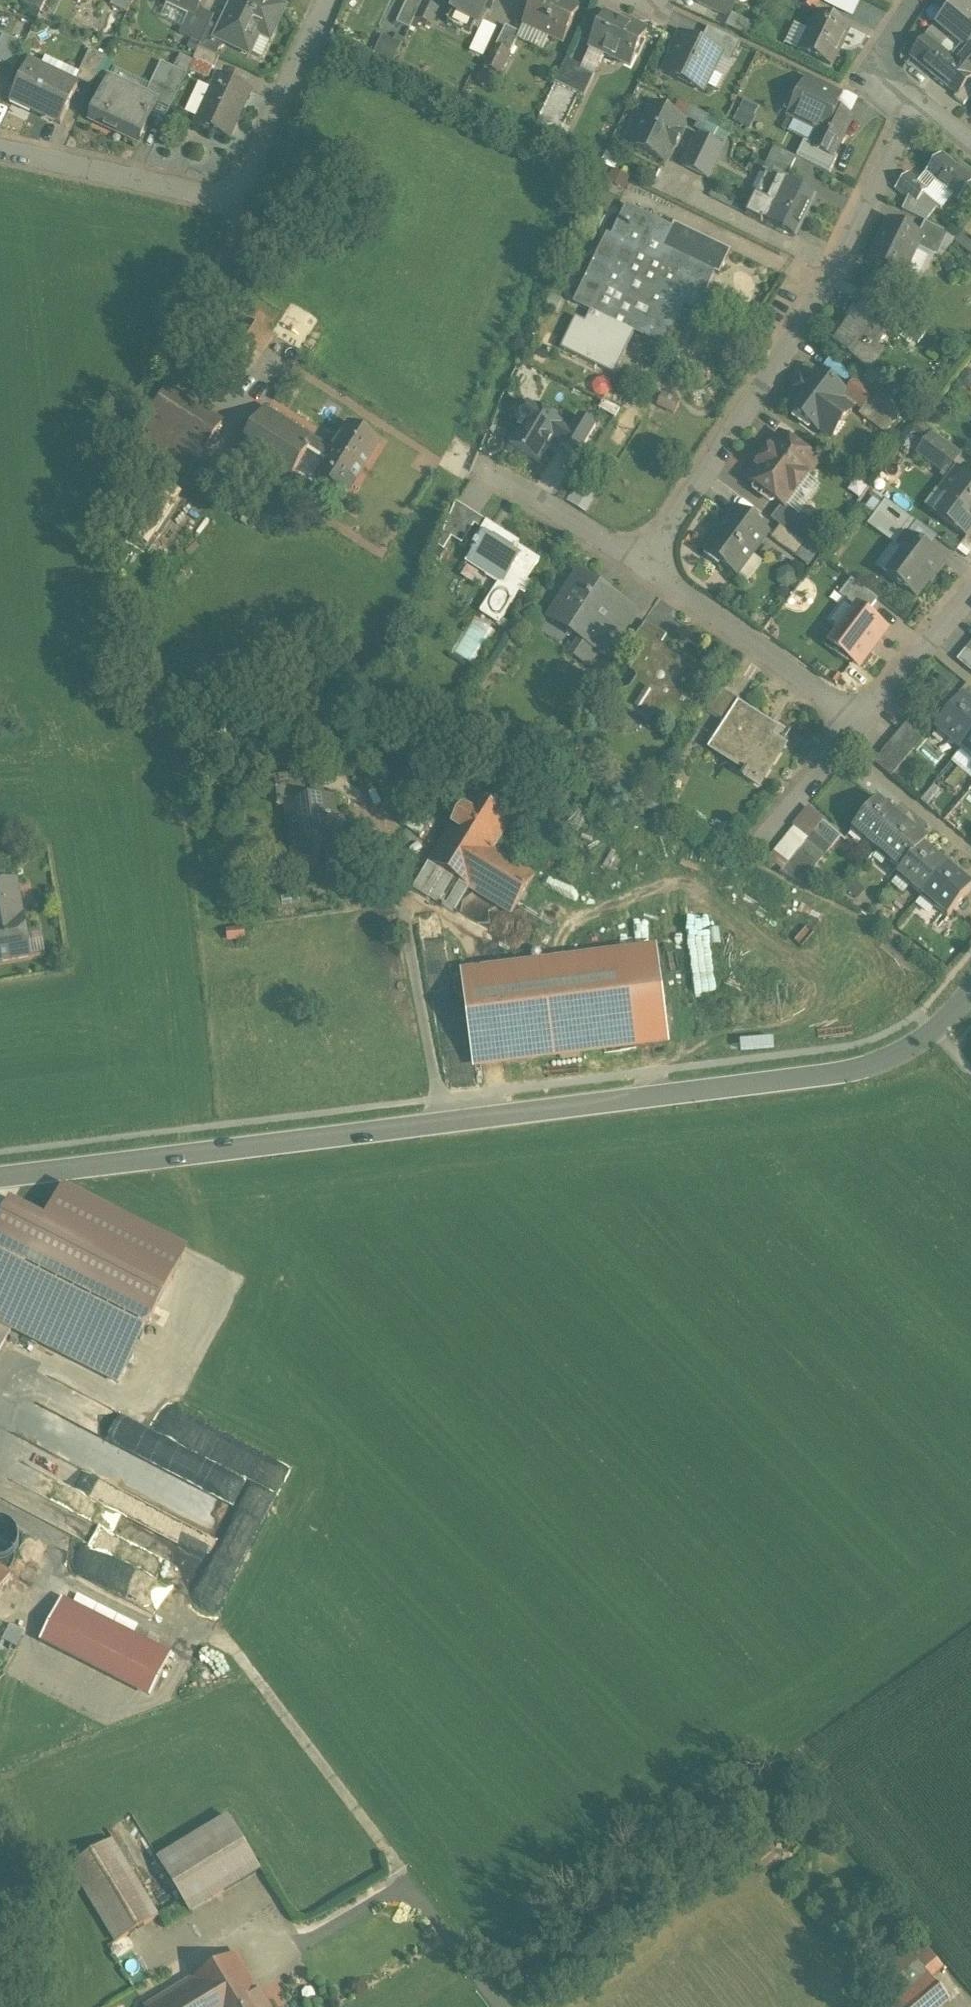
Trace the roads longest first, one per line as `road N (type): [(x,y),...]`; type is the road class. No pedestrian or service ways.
road 1 (tertiary): [(970,988),(916,1045),(841,1072),(0,1177)]
road 2 (residential): [(918,104),(811,312),(645,566)]
road 3 (residential): [(330,0),(247,182),(227,198),(190,198),(0,155)]
road 4 (track): [(403,1894),(393,1856),(234,1648)]
road 5 (residential): [(645,566),(860,726)]
road 6 (residential): [(486,469),(645,566)]
road 7 (residential): [(860,726),(970,594)]
road 8 (residential): [(761,845),(860,726)]
road 9 (residential): [(919,0),(892,51),(889,75),(918,104)]

